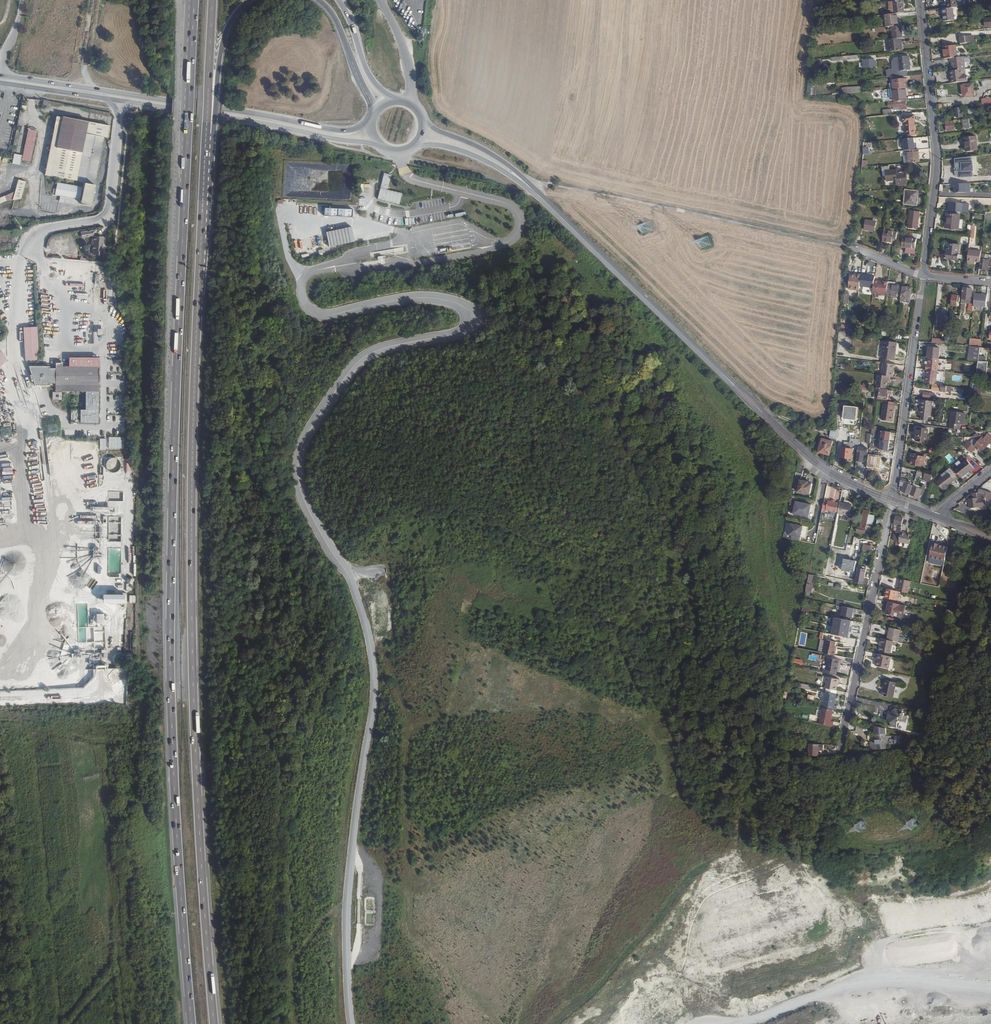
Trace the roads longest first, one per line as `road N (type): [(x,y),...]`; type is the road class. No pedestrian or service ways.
road 1 (motorway): [(192,0),(171,692),(191,1023)]
road 2 (motorway): [(215,1023),(194,692),(192,509),(209,136)]
road 3 (track): [(771,744),(796,613),(758,459),(686,366),(648,346),(567,254),(514,240)]
road 4 (secondary): [(0,85),(376,144)]
road 5 (secondary): [(370,123),(331,130),(0,77)]
road 6 (track): [(517,173),(852,248)]
road 7 (residential): [(924,276),(938,163),(921,0)]
road 8 (residential): [(892,501),(841,754)]
road 9 (tertiary): [(540,197),(725,376)]
road 10 (residential): [(892,501),(924,276)]
road 11 (motorway): [(209,136),(223,40),(253,0)]
road 12 (track): [(348,907),(334,910),(291,964),(295,1023)]
road 13 (tertiary): [(540,197),(493,155),(424,123)]
road 14 (motorway): [(209,136),(212,0)]
road 15 (tertiary): [(419,143),(473,156),(540,197)]
road 16 (motorway): [(318,0),(376,110)]
road 17 (tertiary): [(725,376),(813,462)]
road 18 (tertiary): [(813,462),(725,376)]

